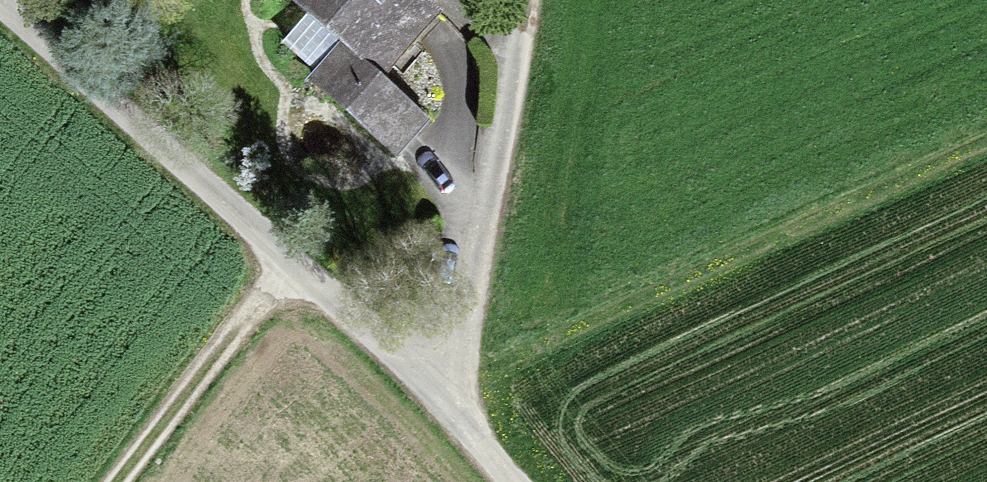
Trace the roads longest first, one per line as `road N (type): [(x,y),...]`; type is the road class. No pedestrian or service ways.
road 1 (track): [(986,139),(432,390),(493,183),(518,0)]
road 2 (unclassified): [(511,481),(432,390),(0,16)]
road 3 (track): [(288,265),(123,481)]

